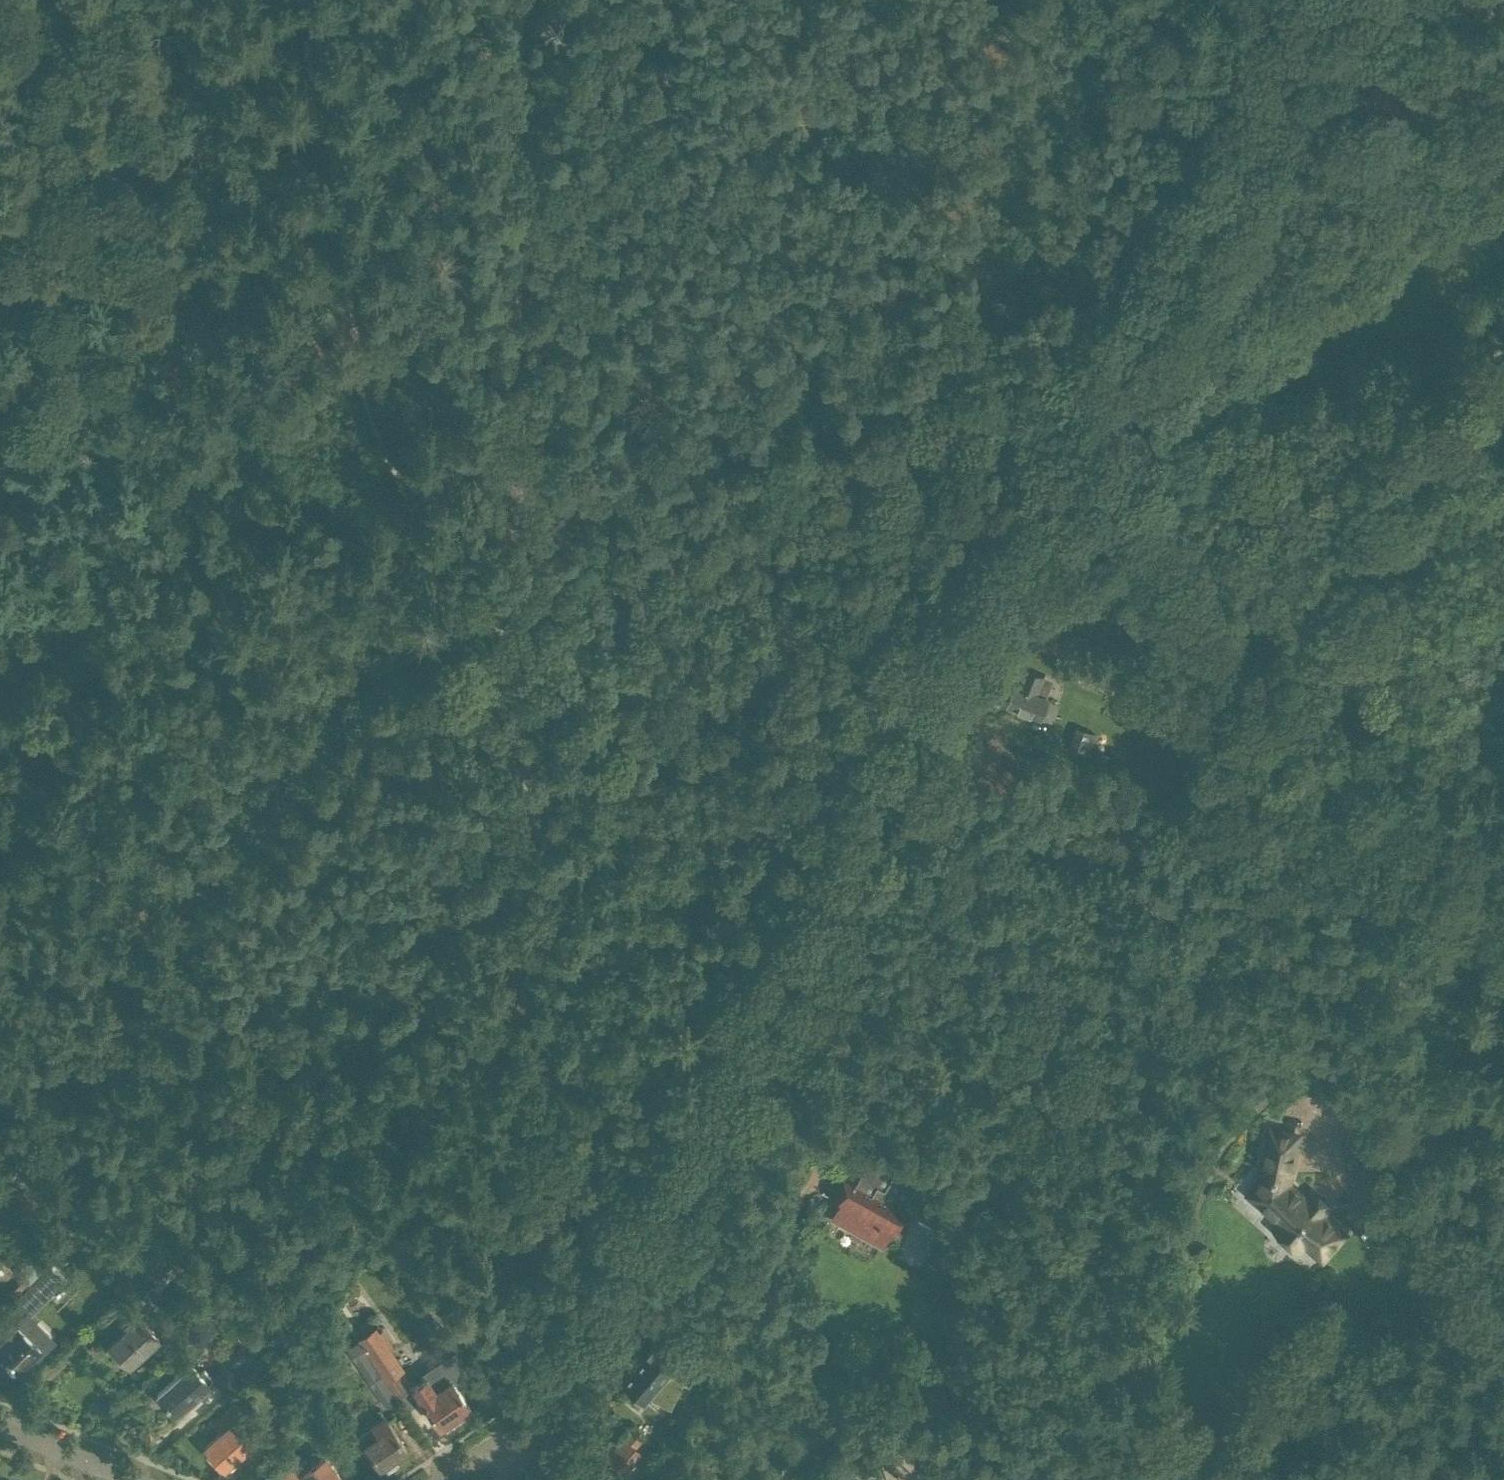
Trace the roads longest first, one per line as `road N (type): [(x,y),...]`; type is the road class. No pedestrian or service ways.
road 1 (track): [(521,0),(517,534),(544,1349),(560,1372)]
road 2 (track): [(1068,479),(621,1259)]
road 3 (track): [(1276,106),(1110,406)]
road 4 (residential): [(621,1259),(525,1437)]
road 5 (track): [(1276,106),(1327,99),(1367,74),(1436,0)]
road 6 (residential): [(132,1479),(0,1426)]
road 7 (track): [(1332,0),(1276,106)]

